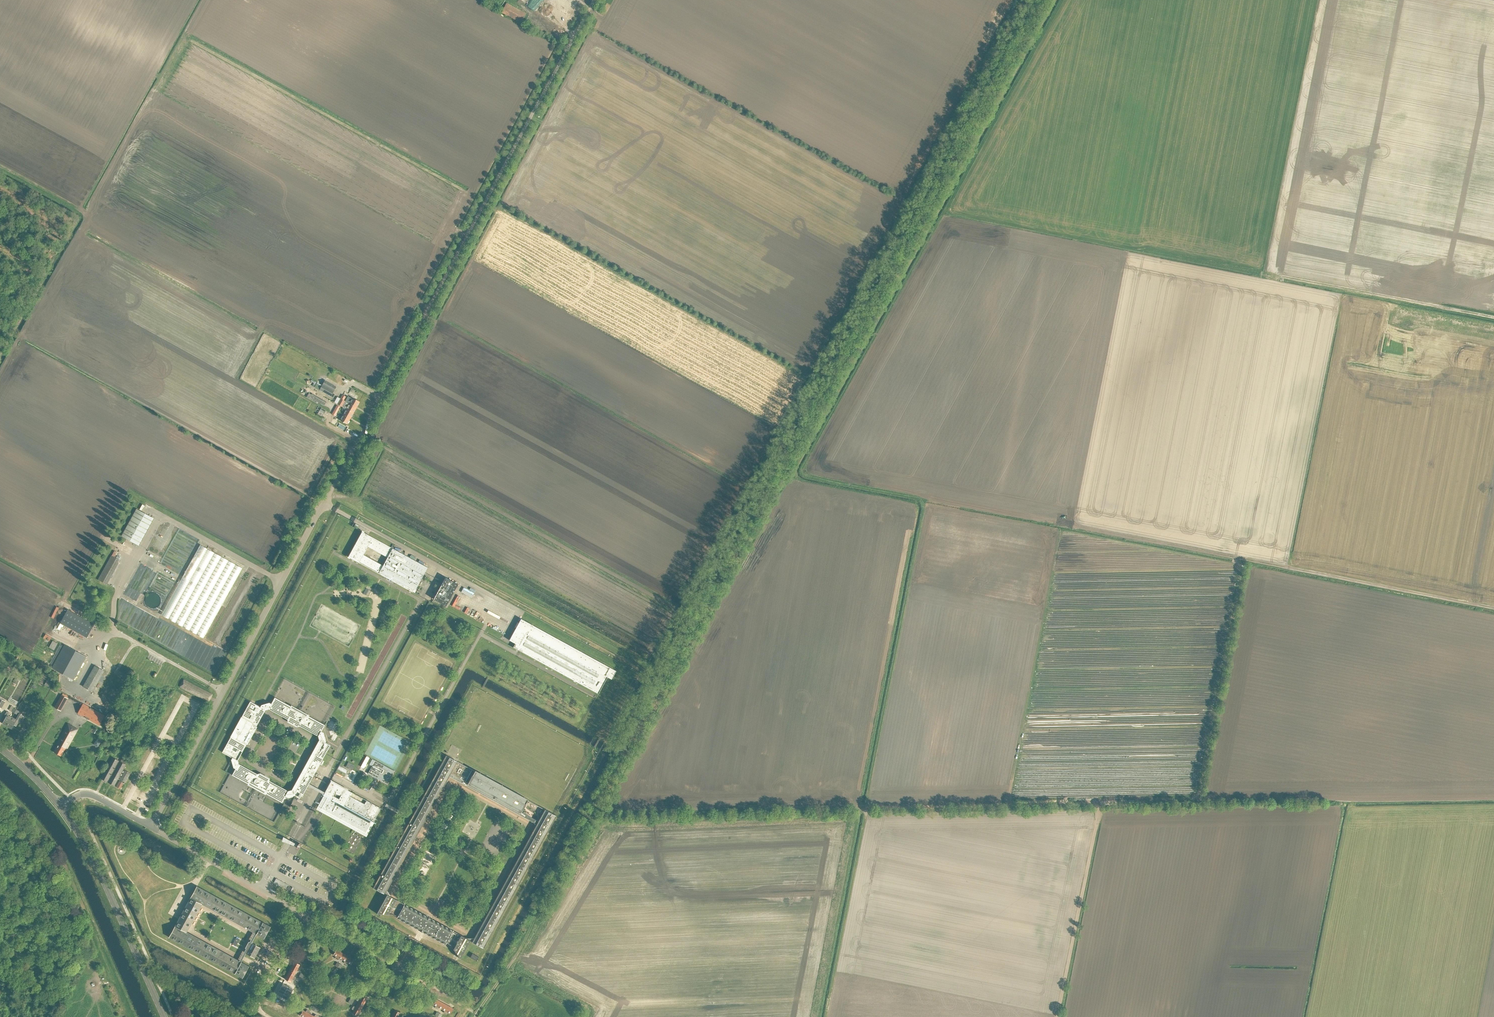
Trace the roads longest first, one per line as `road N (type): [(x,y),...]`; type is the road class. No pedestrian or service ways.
road 1 (unclassified): [(151,826),(589,8)]
road 2 (track): [(1245,560),(1199,798),(1100,799),(1058,1016)]
road 3 (track): [(1493,608),(1071,526)]
road 4 (track): [(0,787),(65,868),(134,1016)]
road 5 (primary): [(165,1016),(105,883),(60,806)]
road 6 (unclassified): [(305,914),(151,826)]
road 7 (track): [(475,1016),(538,912)]
road 8 (unclassified): [(269,1016),(258,999),(305,914)]

